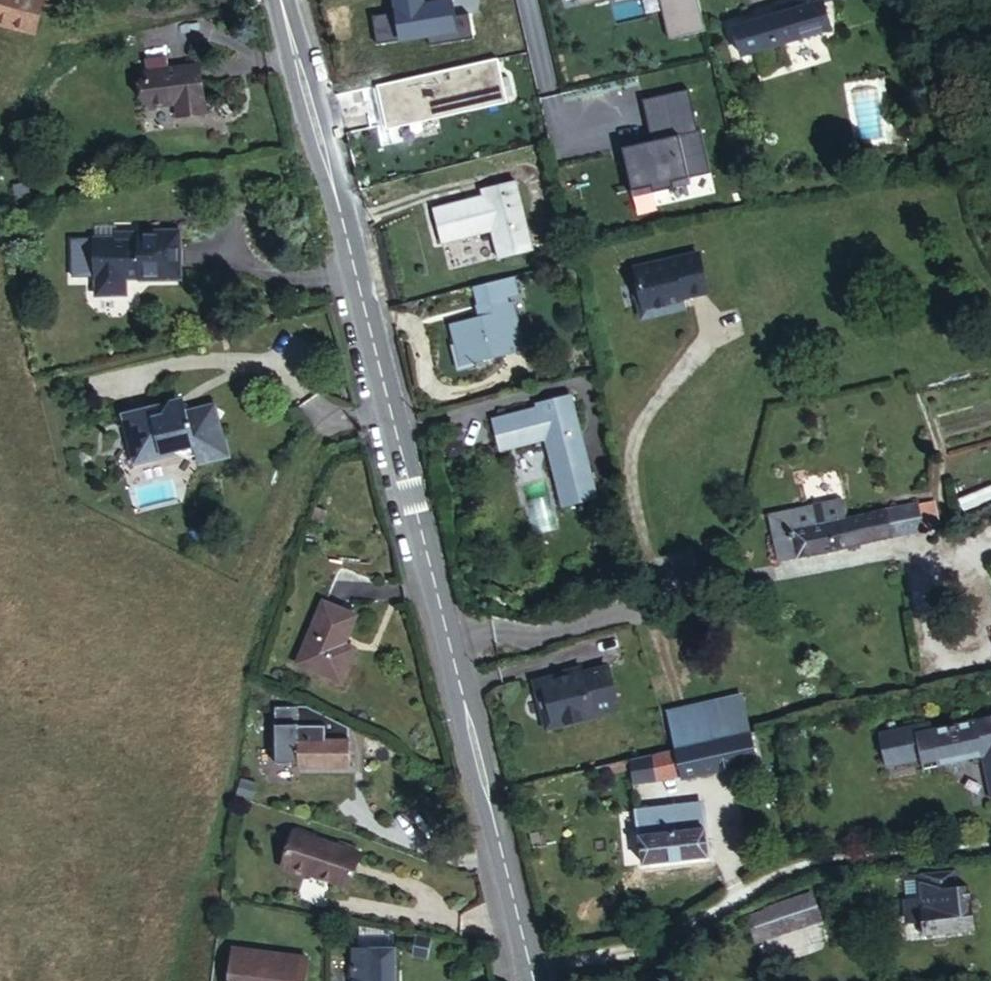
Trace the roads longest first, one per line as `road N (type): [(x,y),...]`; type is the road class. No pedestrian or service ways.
road 1 (tertiary): [(536,980),(285,0)]

